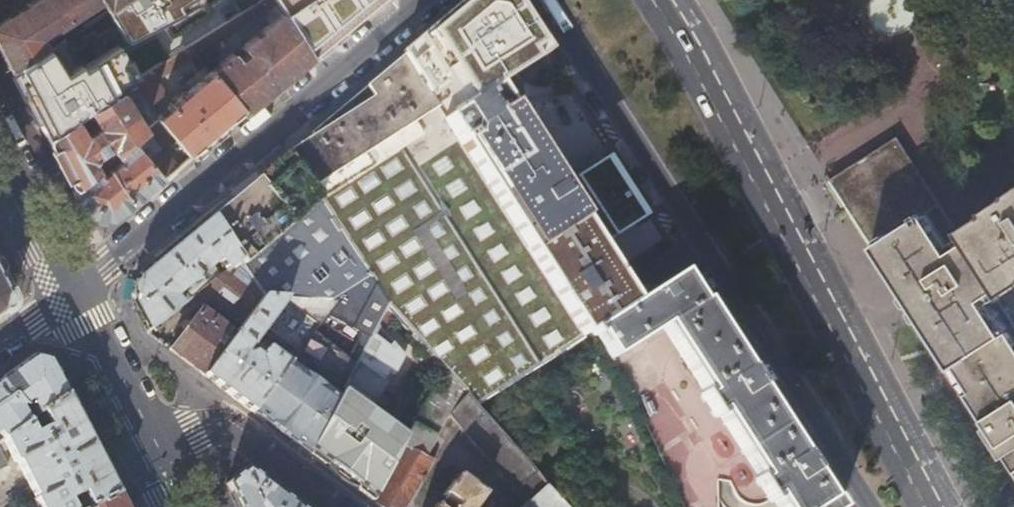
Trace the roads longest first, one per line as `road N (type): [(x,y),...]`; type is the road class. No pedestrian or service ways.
road 1 (residential): [(869,506),(543,0)]
road 2 (primary): [(930,506),(656,0)]
road 3 (residential): [(423,0),(67,291)]
road 4 (residential): [(140,428),(231,428),(338,506)]
road 5 (primary): [(67,291),(140,428)]
road 6 (primary): [(0,162),(67,291)]

